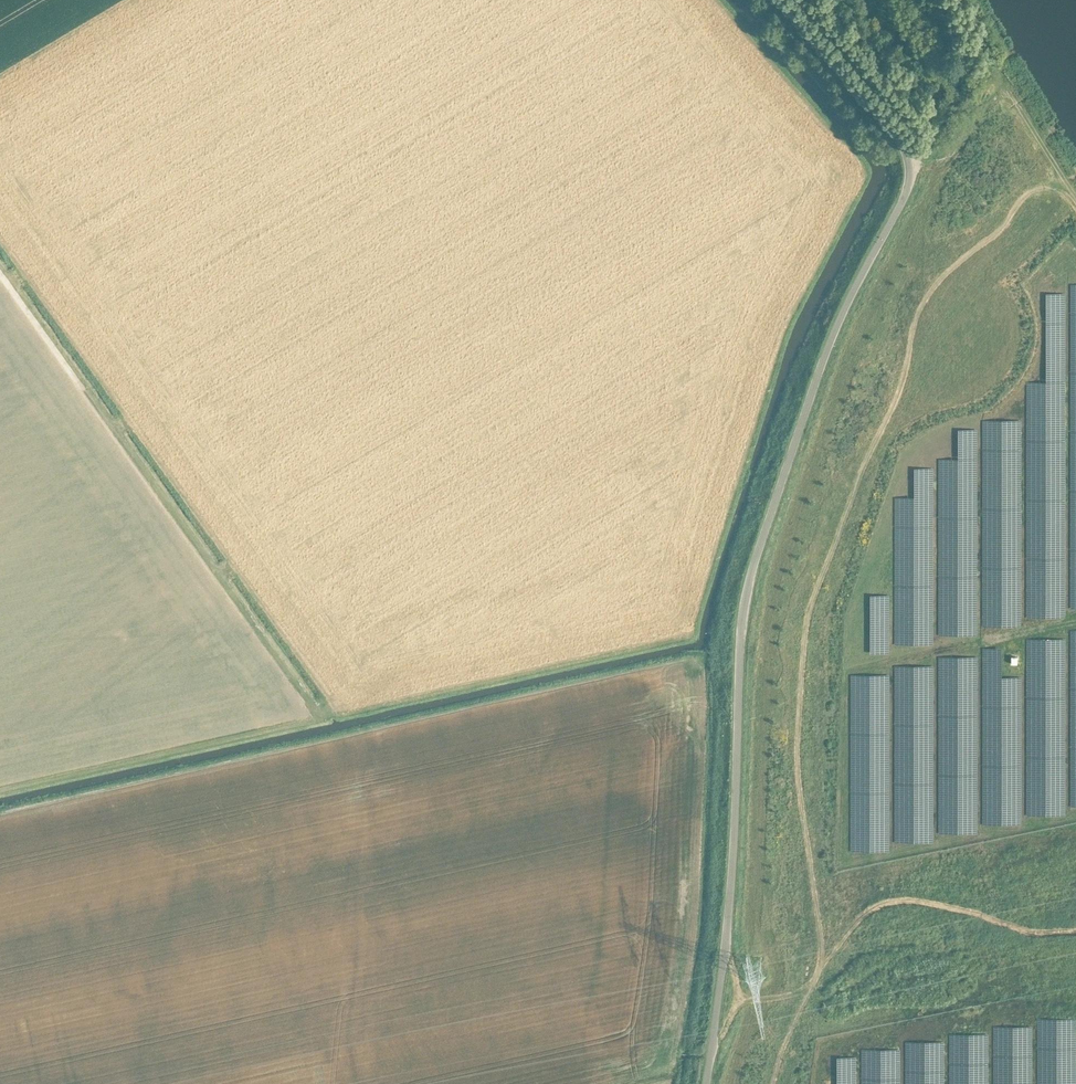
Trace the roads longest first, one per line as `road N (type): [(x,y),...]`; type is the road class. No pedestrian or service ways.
road 1 (unclassified): [(708,1083),(724,971),(749,585),(824,359),(910,180),(905,150),(890,127),(779,0)]
road 2 (track): [(96,407),(0,274)]

